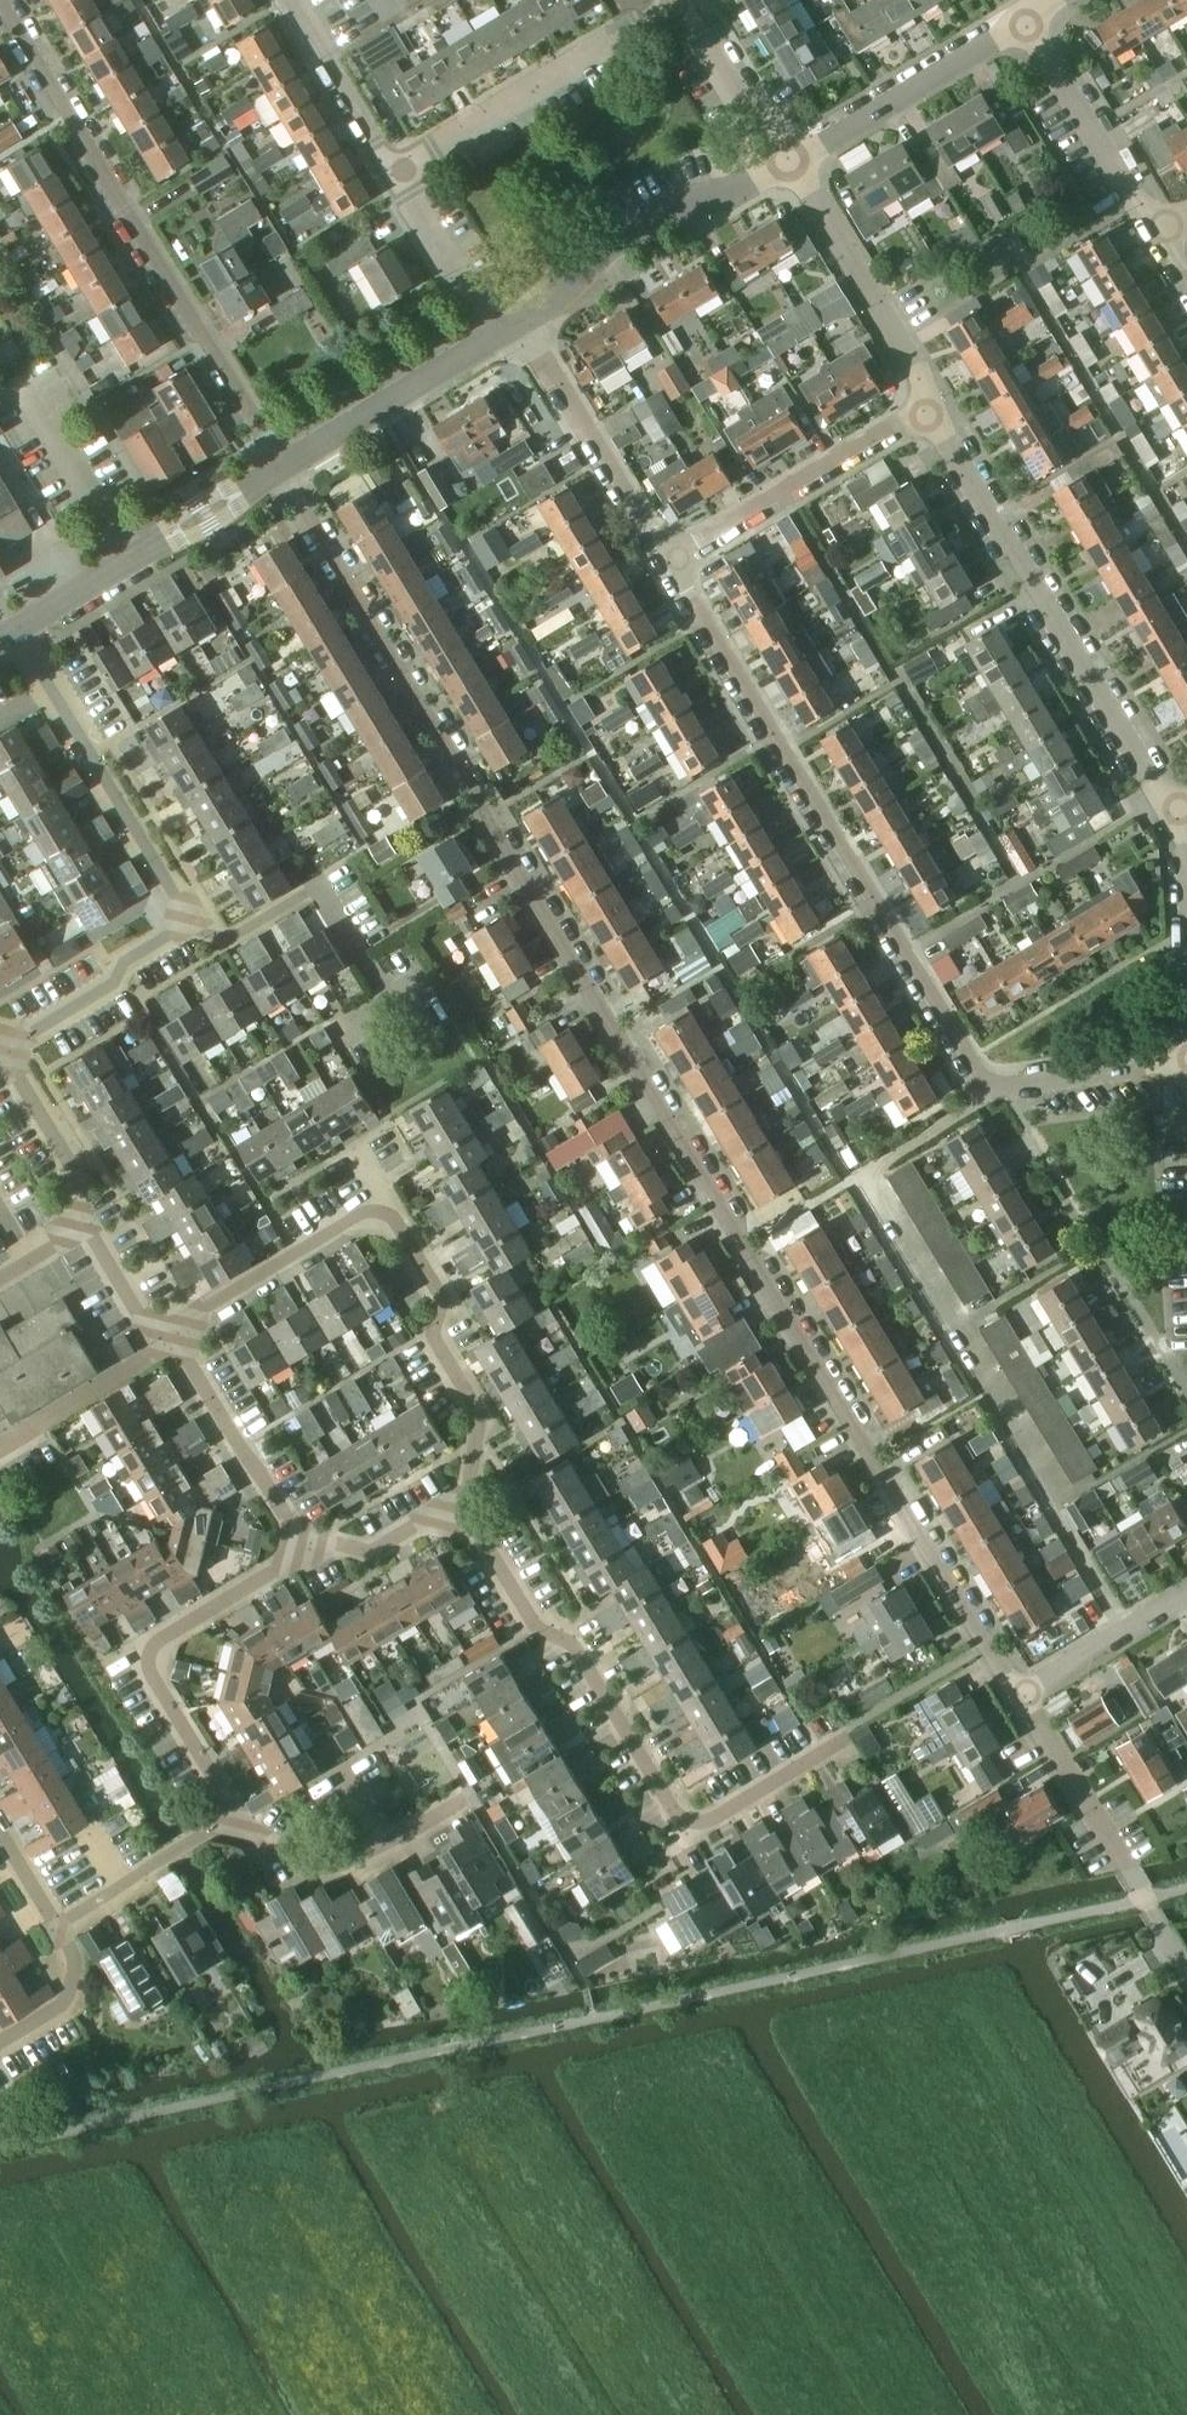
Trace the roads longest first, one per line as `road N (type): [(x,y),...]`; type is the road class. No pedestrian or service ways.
road 1 (residential): [(282,467),(492,829),(1020,1697)]
road 2 (residential): [(669,560),(970,1061),(991,1081),(1017,1085),(1186,1062)]
road 3 (residential): [(456,1502),(535,1628),(569,1640),(689,1834),(832,1741)]
road 4 (residential): [(456,1502),(472,1476),(479,1414),(434,1338),(441,1300),(387,1215),(356,1218),(172,1339)]
road 5 (residential): [(282,467),(0,4)]
road 6 (residential): [(48,688),(190,921),(123,962),(110,986),(3,1050)]
road 7 (residential): [(1172,809),(927,402)]
road 8 (residential): [(236,1817),(146,1657),(157,1640),(304,1550)]
road 9 (residential): [(393,171),(683,0)]
road 10 (residential): [(1186,1974),(1020,1697)]
road 11 (unclassified): [(522,323),(556,301),(599,250),(674,204),(741,188),(786,163)]
road 12 (unclassified): [(13,628),(282,467)]
road 13 (residential): [(927,402),(669,560)]
road 14 (residential): [(522,323),(669,560)]
road 15 (unclassified): [(786,163),(1023,17)]
road 16 (residential): [(927,402),(915,370),(786,163)]
road 17 (residential): [(461,1799),(322,1869),(277,1858),(236,1817)]
road 18 (unclassified): [(282,467),(496,338)]
road 19 (residential): [(1157,227),(1023,17)]
road 20 (residential): [(172,1339),(304,1550)]
road 21 (residential): [(56,1928),(236,1817)]
road 22 (residential): [(291,0),(393,171)]
road 23 (residential): [(3,1050),(73,1166),(82,1227)]
road 24 (residential): [(496,338),(393,171)]
road 25 (residential): [(1020,1697),(1186,1593)]
road 26 (residential): [(786,163),(687,0)]
road 27 (residential): [(304,1550),(331,1544),(373,1553),(456,1502)]
road 28 (residential): [(0,2042),(62,2004),(73,1959),(56,1928)]
road 29 (residential): [(82,1227),(141,1317),(172,1339)]

